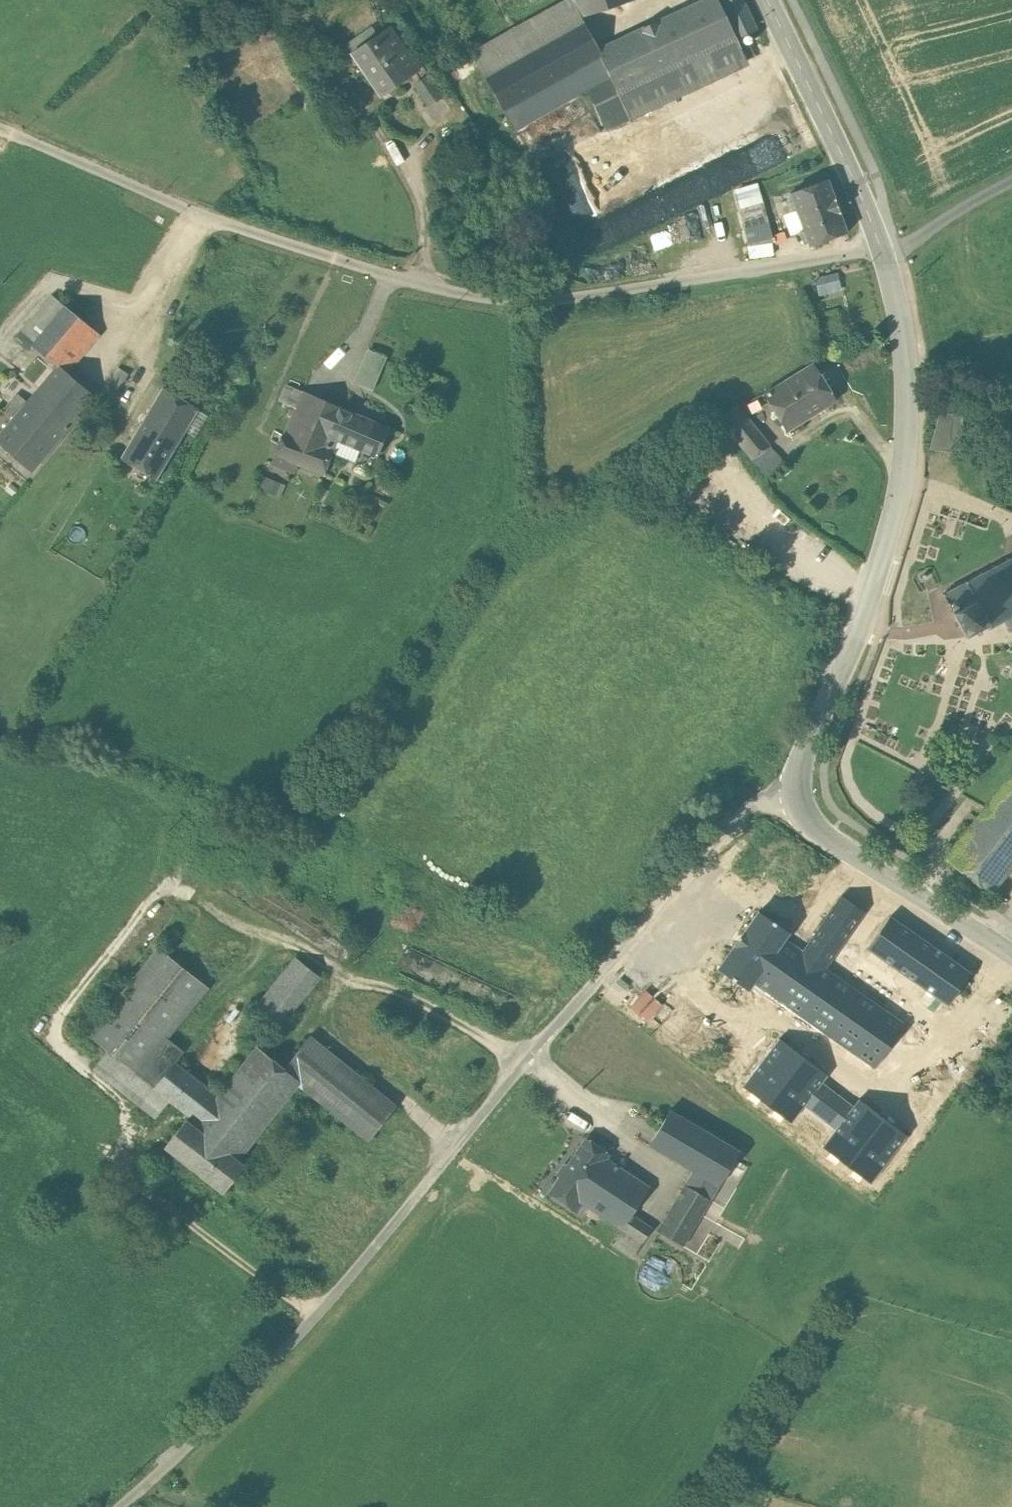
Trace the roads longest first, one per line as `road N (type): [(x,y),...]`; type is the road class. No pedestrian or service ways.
road 1 (unclassified): [(797,782),(747,815),(537,1049),(319,1317),(124,1506)]
road 2 (residential): [(0,123),(231,220),(461,294),(531,302),(882,247)]
road 3 (secondary): [(797,782),(862,622),(900,494),(906,363),(882,247)]
road 4 (secondary): [(1011,953),(840,846),(808,818),(797,782)]
road 5 (secondary): [(882,247),(769,0)]
road 6 (track): [(855,414),(822,354),(803,260)]

